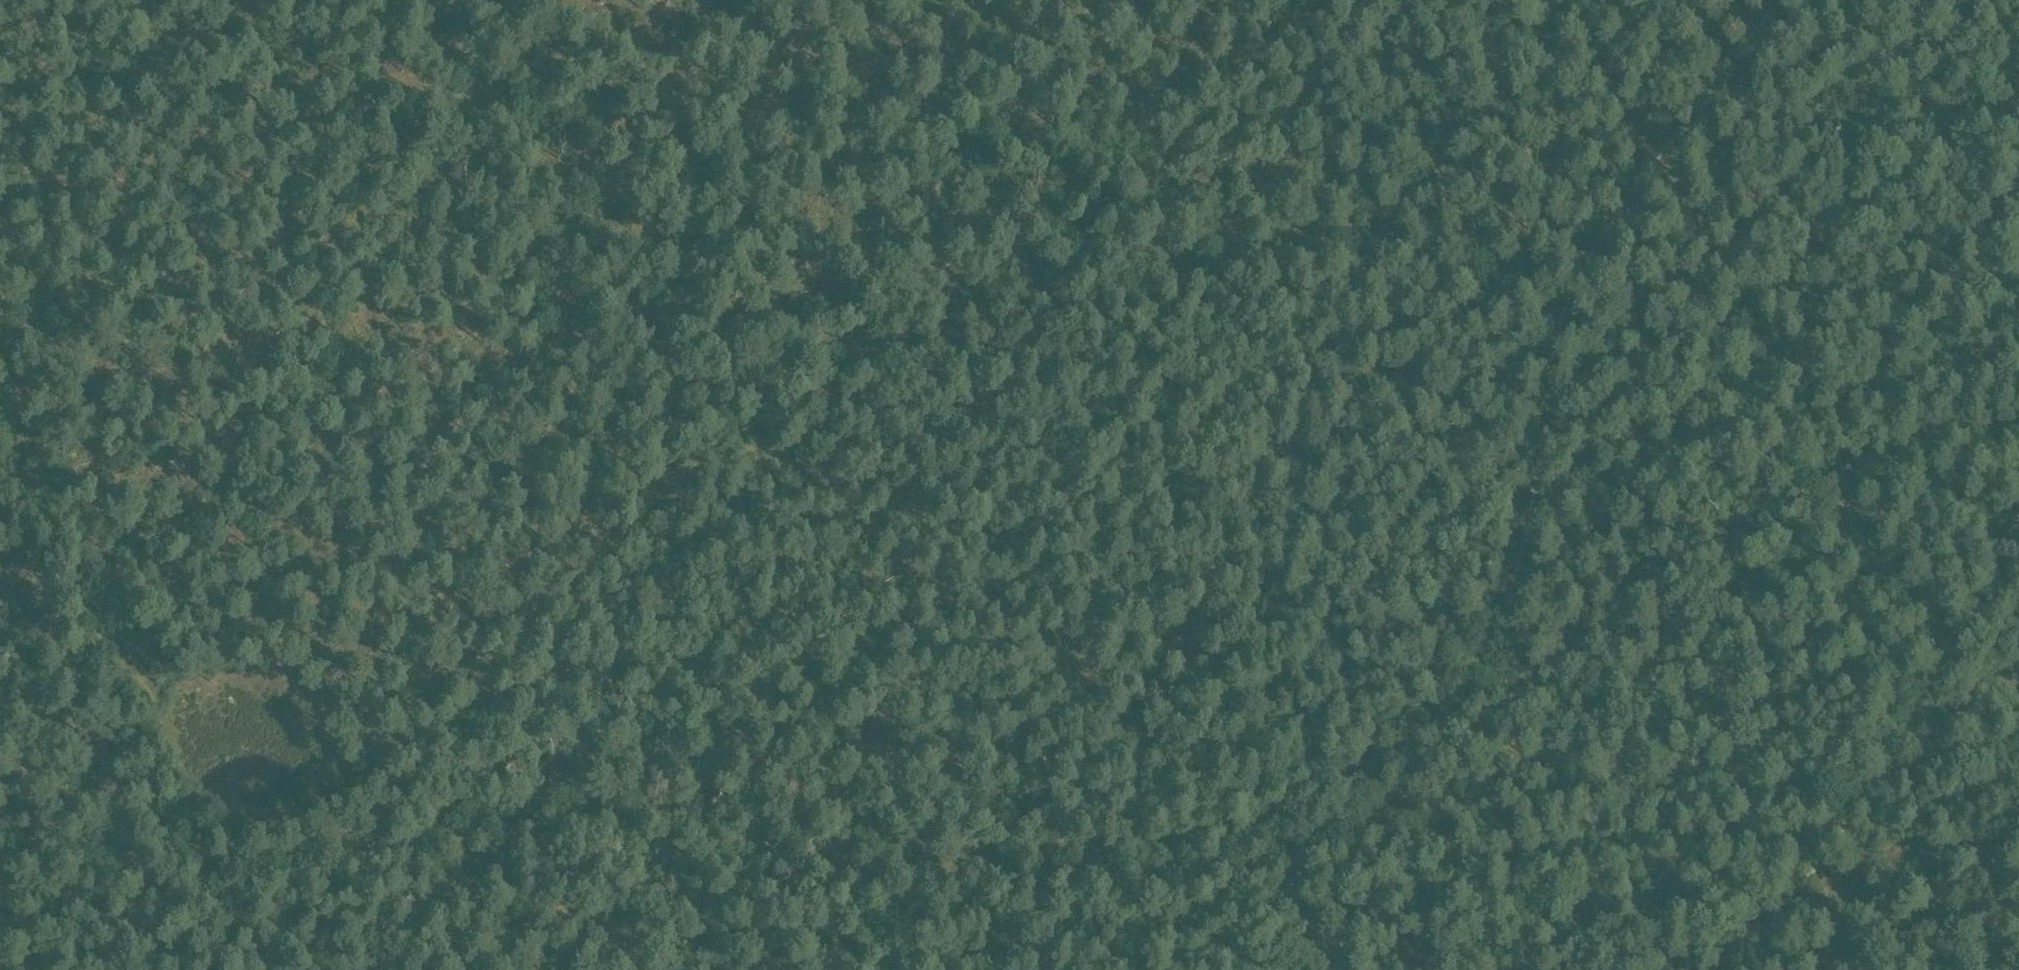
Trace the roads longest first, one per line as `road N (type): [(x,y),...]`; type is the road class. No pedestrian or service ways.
road 1 (track): [(0,839),(165,865),(198,856),(234,872),(502,842),(639,809),(840,859),(945,874),(1205,885),(1346,834),(1391,844)]
road 2 (track): [(1335,969),(1519,569),(1554,376),(1596,242),(1632,166),(1713,96),(1851,0)]
road 3 (track): [(624,811),(652,664),(636,481),(525,244),(482,192),(471,136),(497,0)]
road 4 (track): [(636,481),(986,366),(1219,259),(1416,224),(1432,214)]
road 5 (track): [(1656,143),(1768,336),(1842,518),(1889,598),(1945,667),(2018,686)]
road 6 (track): [(0,284),(31,412),(35,554),(56,597),(155,701),(198,856)]
road 7 (track): [(1568,331),(1432,214),(1433,165),(1408,98),(1347,0)]
road 8 (track): [(1750,969),(1786,933),(1877,799),(1949,765),(2018,758)]
road 9 (track): [(503,969),(514,918),(515,839)]

